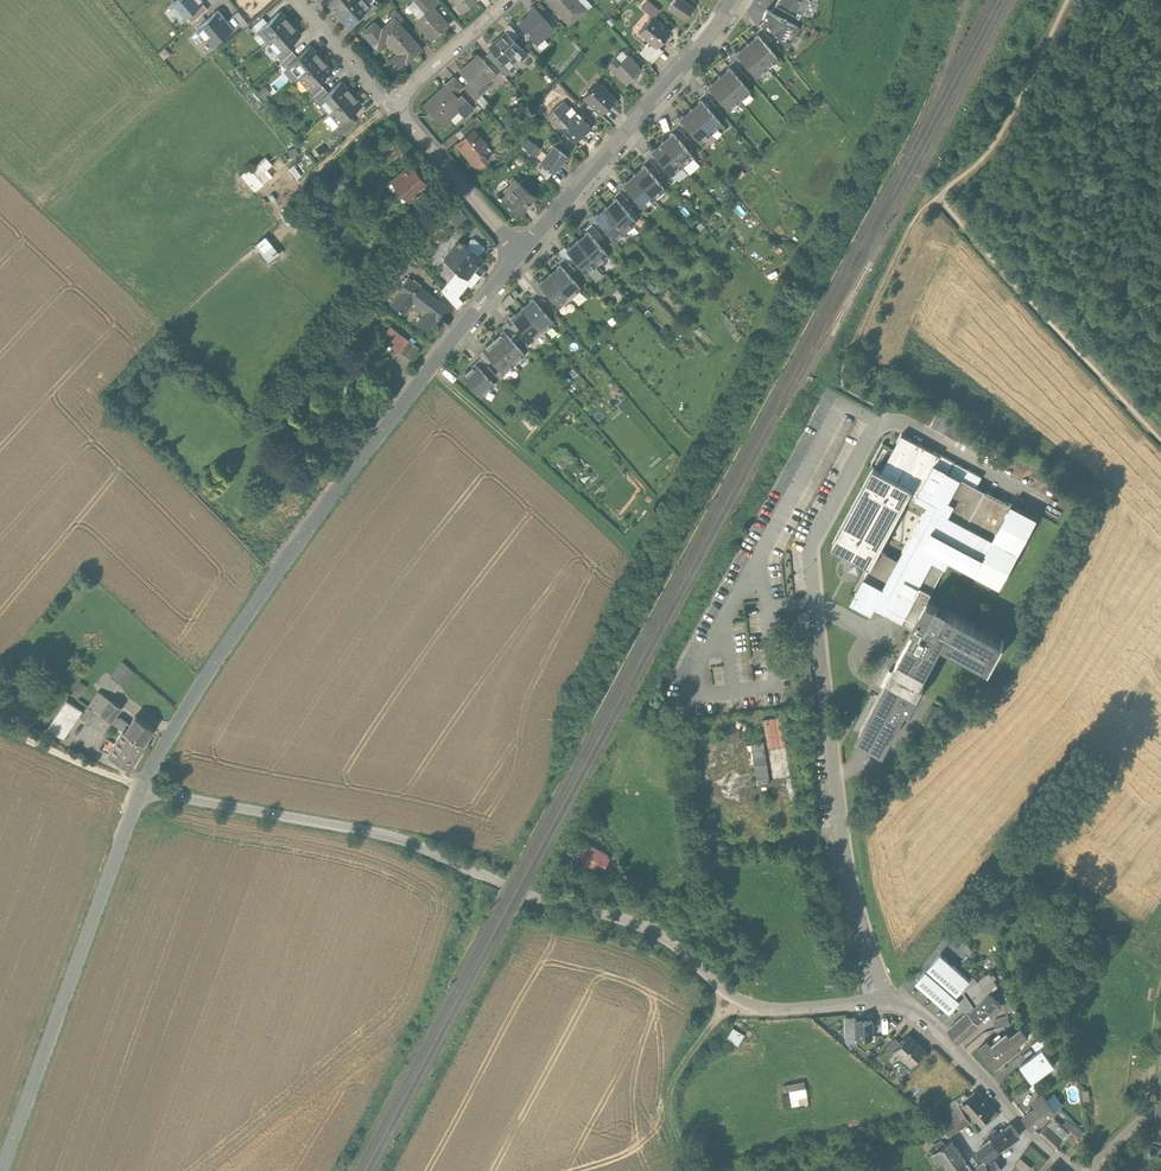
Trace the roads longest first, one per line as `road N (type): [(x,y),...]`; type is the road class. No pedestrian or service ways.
road 1 (unclassified): [(144,788),(390,836),(542,904),(655,932),(742,1001),(764,1008),(888,1004),(940,1036),(1070,1170)]
road 2 (unclassified): [(144,788),(268,586),(440,356)]
road 3 (unclassified): [(2,1170),(144,788)]
road 4 (residential): [(521,253),(734,0)]
road 5 (track): [(1069,0),(999,142),(939,197)]
road 6 (residential): [(394,104),(521,253)]
road 7 (track): [(729,992),(681,1083),(692,1170)]
road 8 (track): [(0,727),(144,788)]
road 9 (residential): [(394,104),(508,0)]
road 10 (residential): [(298,0),(394,104)]
road 11 (residential): [(440,356),(521,253)]

